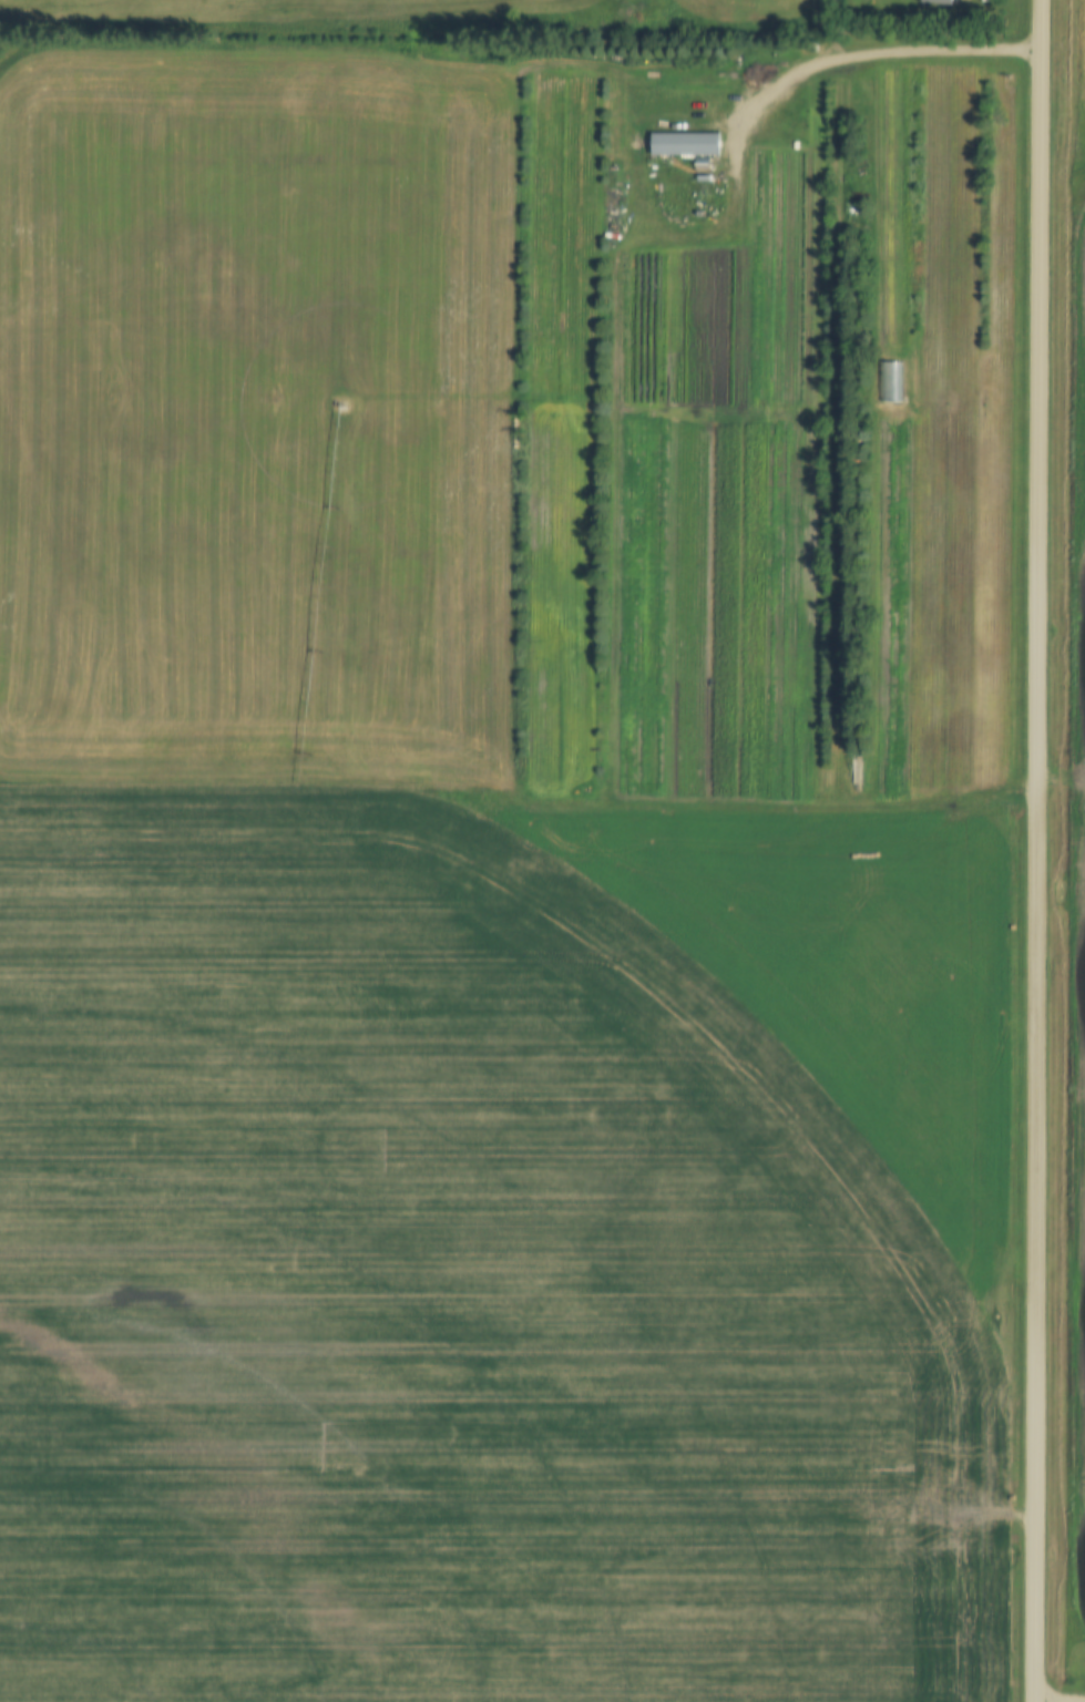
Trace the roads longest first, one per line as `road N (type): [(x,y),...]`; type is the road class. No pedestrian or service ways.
road 1 (residential): [(1037,1701),(1047,0)]

